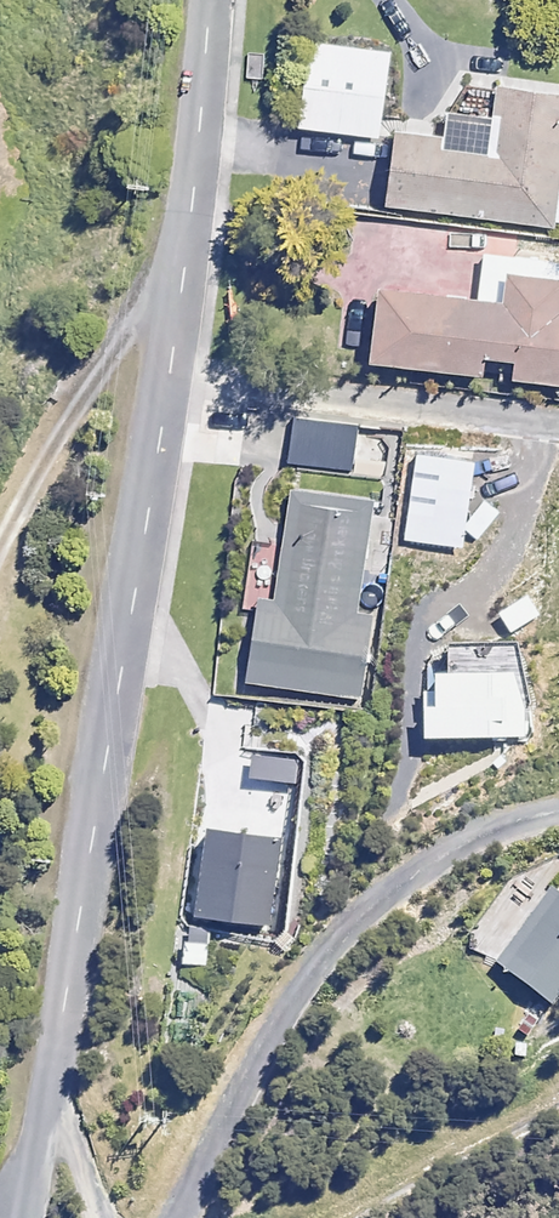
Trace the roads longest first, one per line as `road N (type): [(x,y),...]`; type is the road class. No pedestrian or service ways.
road 1 (residential): [(20,1217),(68,987),(212,0)]
road 2 (track): [(320,1217),(558,1096)]

